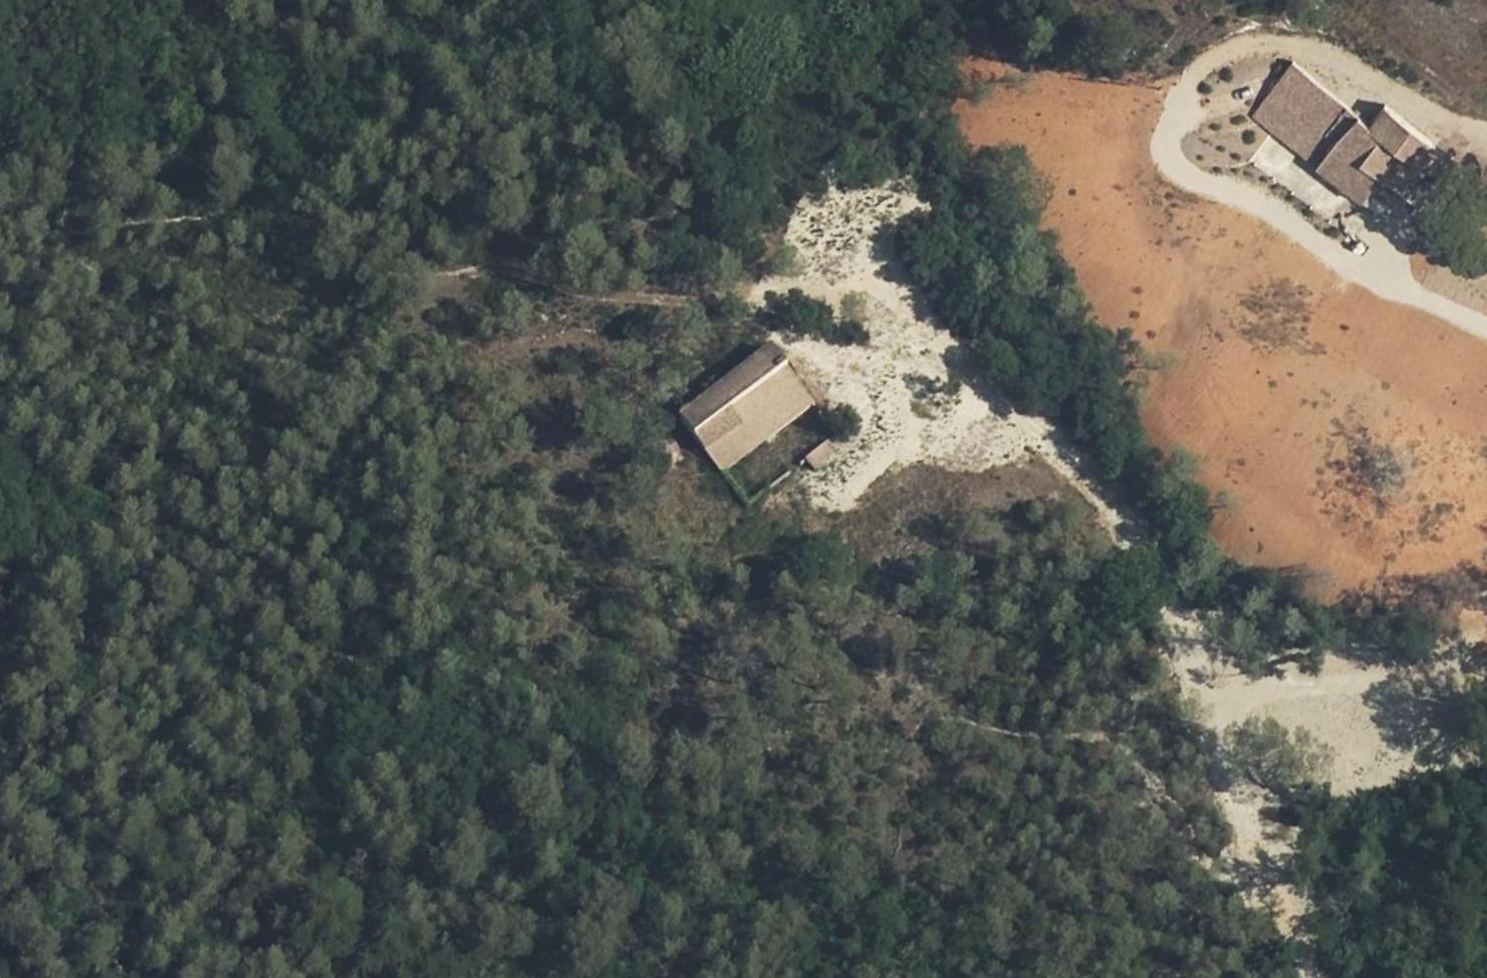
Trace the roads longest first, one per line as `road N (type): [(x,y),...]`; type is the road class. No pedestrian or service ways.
road 1 (track): [(1025,422),(1116,520),(1171,609),(1210,707)]
road 2 (track): [(1210,707),(1250,852),(1317,977)]
road 3 (track): [(1210,707),(1264,690),(1438,683)]
road 4 (track): [(831,500),(934,437),(975,424),(1025,422)]

